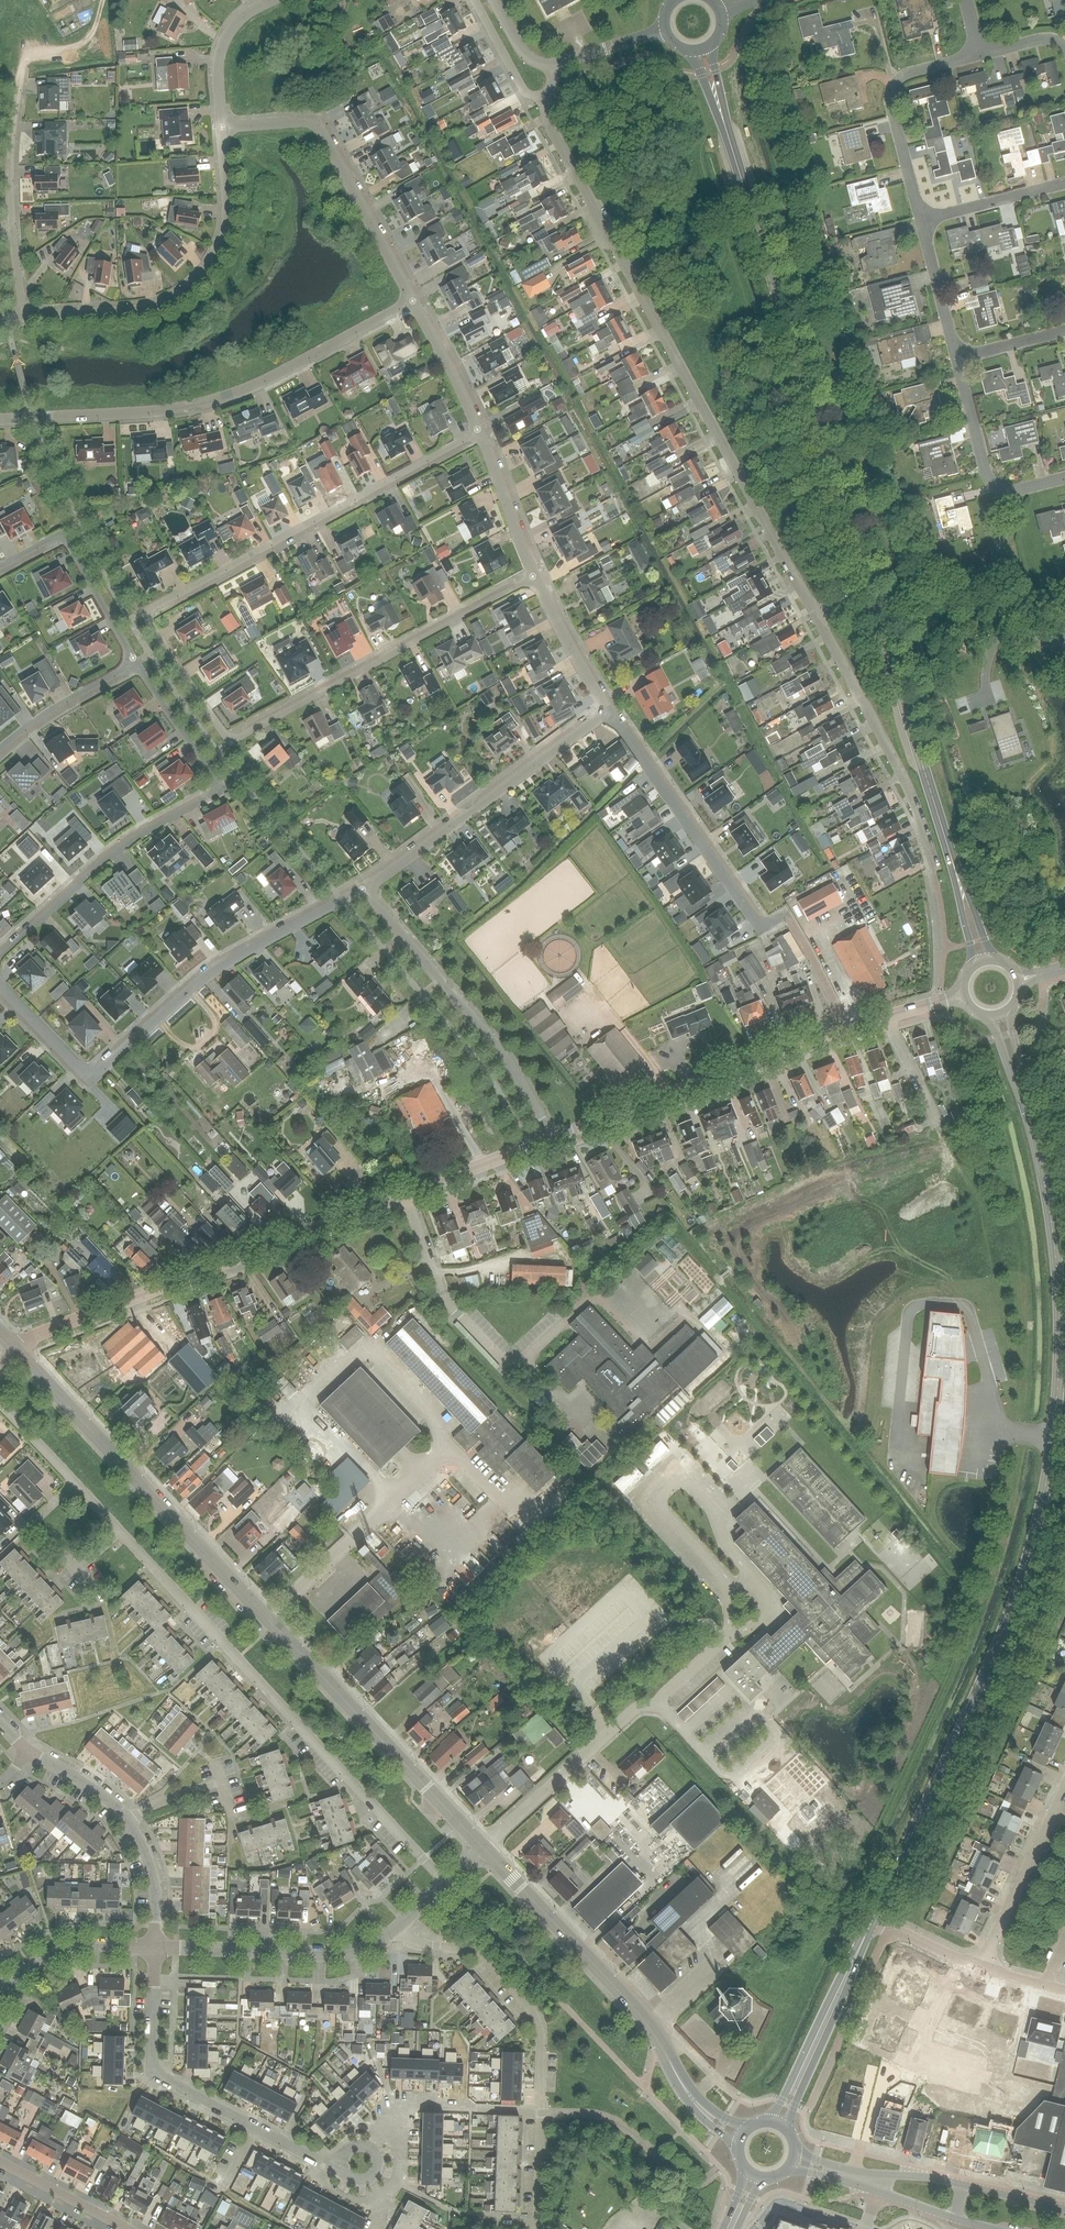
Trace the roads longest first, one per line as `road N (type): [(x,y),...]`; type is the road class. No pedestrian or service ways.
road 1 (secondary): [(982,961),(703,50)]
road 2 (secondary): [(872,1920),(1005,1624),(1053,1440),(1056,1257),(1047,1192),(999,1016)]
road 3 (unclassified): [(934,874),(903,776),(547,118),(556,63)]
road 4 (unclassified): [(533,577),(228,740),(143,614),(477,431)]
road 5 (tertiary): [(484,1847),(16,1348)]
road 6 (tertiary): [(16,1348),(554,1141)]
road 7 (unclassified): [(891,1928),(1021,1645),(1064,1503)]
road 8 (unclassified): [(362,890),(221,965),(92,1074),(0,986)]
road 9 (unclassified): [(0,420),(207,403),(412,302)]
road 10 (tertiary): [(554,1141),(884,1017),(962,995)]
road 11 (unclassified): [(134,663),(217,786),(117,850),(0,956)]
road 12 (unclassified): [(518,2222),(538,2224),(541,2023),(483,1956),(420,1947),(395,1927)]
road 13 (unclassified): [(24,317),(152,306),(195,282),(214,257),(227,214),(222,128)]
road 14 (unclassified): [(554,1141),(497,1045),(362,890)]
road 15 (unclassified): [(609,710),(362,890)]
road 16 (unclassified): [(314,2158),(155,2071),(154,1948)]
road 17 (unclassified): [(785,913),(760,929),(609,710)]
road 18 (unclassified): [(222,128),(307,122),(323,135),(412,302)]
road 19 (tertiary): [(656,2038),(484,1847)]
road 20 (unclassified): [(154,1948),(156,1889),(138,1833),(98,1792),(34,1756)]
road 21 (unclassified): [(154,1948),(329,1954),(395,1927)]
road 22 (residential): [(978,56),(910,74),(890,93),(921,221)]
road 23 (secondary): [(779,2123),(872,1920)]
road 24 (residential): [(955,359),(995,486),(1019,491),(1064,479)]
road 25 (unclassified): [(0,2001),(15,1980),(54,1955),(154,1948)]
road 26 (residential): [(980,1967),(1050,1817)]
road 27 (unclassified): [(13,230),(21,65)]
road 28 (unclassified): [(0,750),(134,663)]
road 29 (unclassified): [(477,431),(533,577)]
road 30 (unclassified): [(533,577),(609,710)]
road 31 (unclassified): [(222,128),(223,43),(237,21),(271,0)]
road 32 (residential): [(921,221),(1064,183)]
road 33 (unclassified): [(59,538),(134,663)]
road 34 (unclassified): [(412,302),(477,431)]
road 35 (residential): [(921,221),(955,359)]
road 36 (unclassified): [(124,2228),(0,2164)]
road 37 (unclassified): [(1064,1170),(1038,1033)]
road 38 (tertiary): [(656,2038),(696,2102),(740,2136)]
road 39 (unclassified): [(395,1927),(484,1847)]
road 40 (track): [(21,65),(26,55),(89,41),(103,0)]

